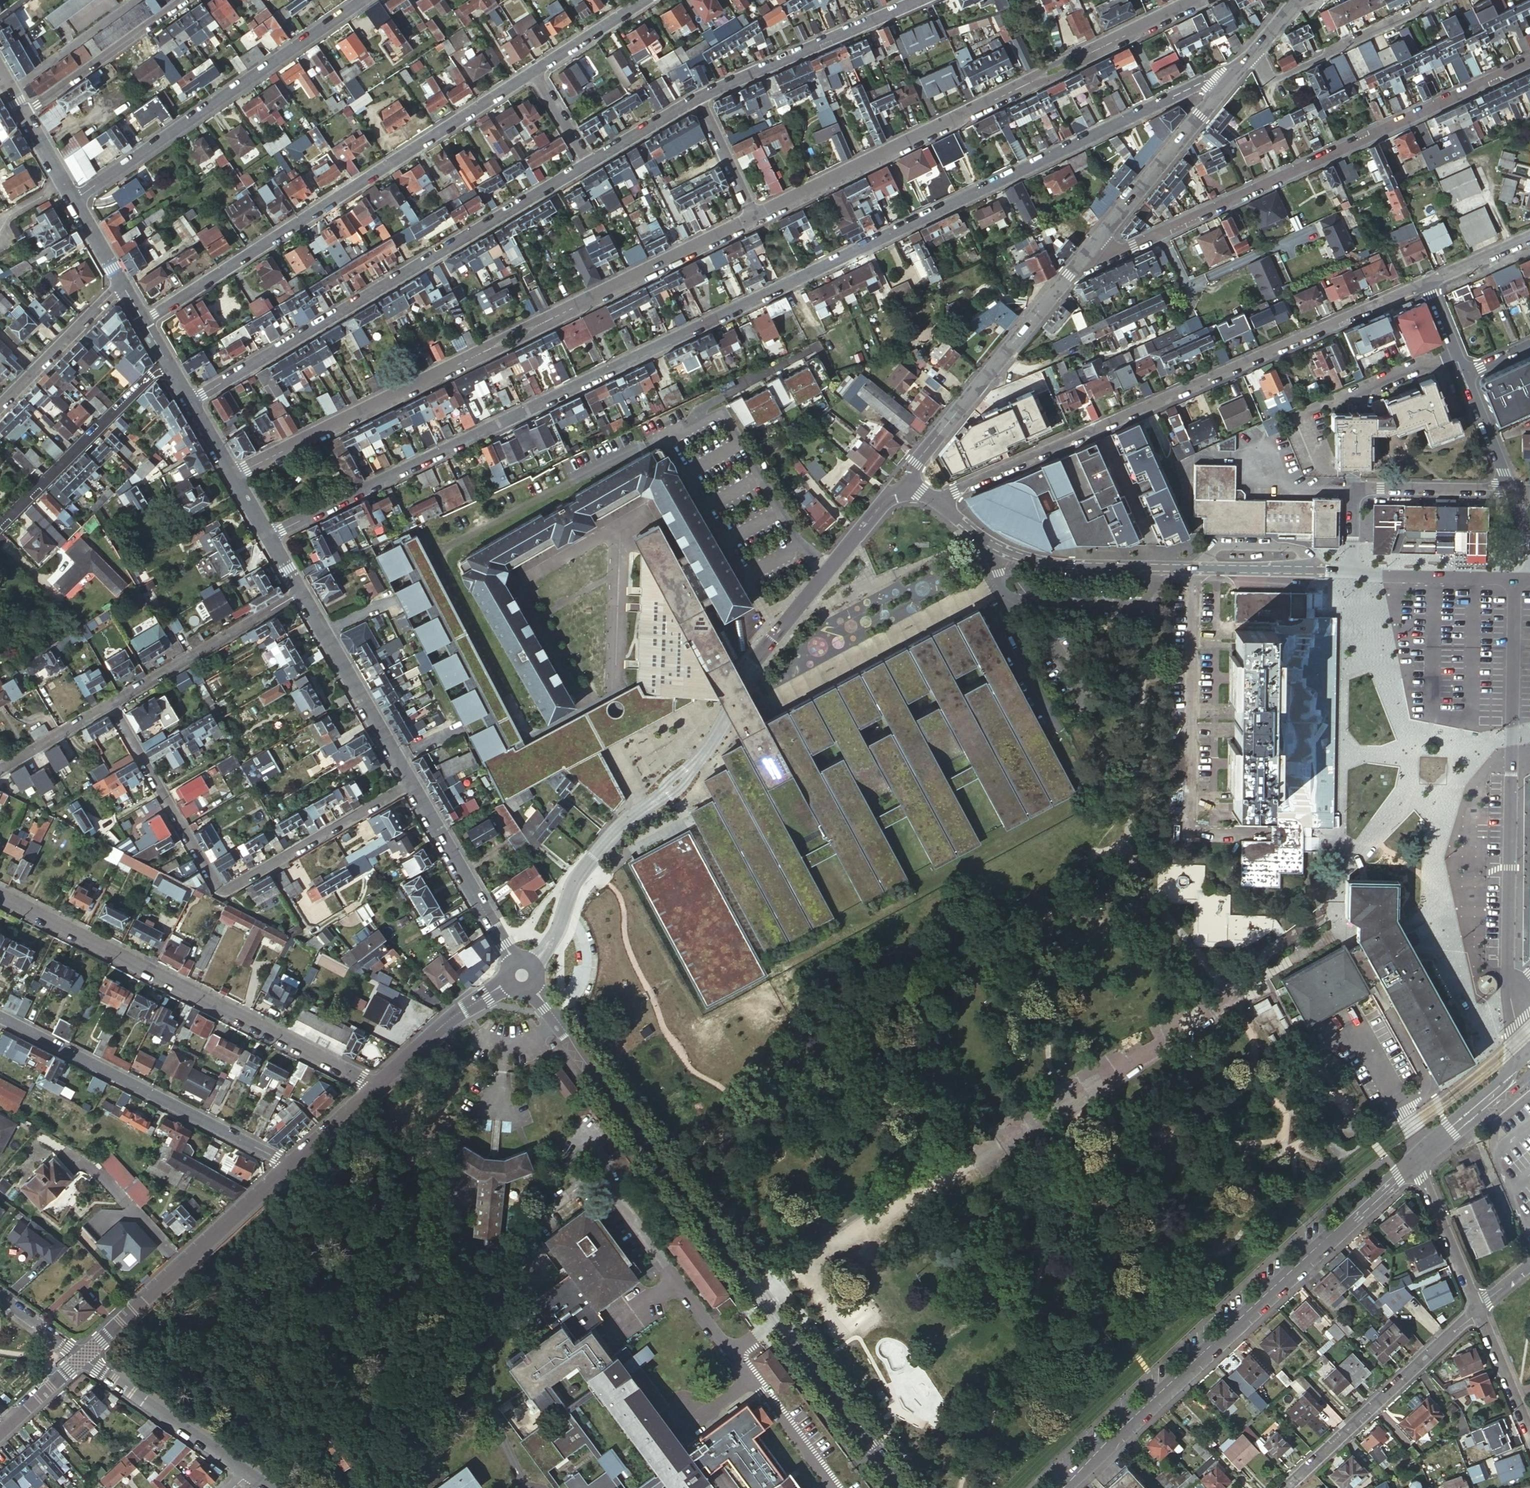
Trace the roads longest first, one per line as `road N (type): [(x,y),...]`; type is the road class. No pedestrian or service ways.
road 1 (residential): [(268,536),(1218,76),(1231,79)]
road 2 (tertiary): [(522,975),(901,1487)]
road 3 (residential): [(522,975),(551,941),(582,871),(697,761),(787,619),(886,499),(910,484)]
road 4 (residential): [(231,477),(756,218)]
road 5 (residential): [(1427,281),(938,502)]
road 6 (residential): [(756,218),(1196,0)]
road 7 (residential): [(1527,1066),(1508,968),(1515,579)]
road 8 (tertiary): [(1061,1487),(1416,1160)]
road 9 (residential): [(1093,247),(1125,250),(1529,62)]
road 10 (residential): [(588,163),(188,402)]
road 11 (residential): [(143,321),(533,72)]
road 12 (residential): [(938,502),(990,544),(1035,561),(1346,571)]
road 13 (residential): [(0,895),(375,1088)]
road 14 (residential): [(75,200),(362,0)]
road 15 (residential): [(0,1018),(288,1168)]
road 16 (tertiary): [(82,1357),(288,1168)]
road 17 (residential): [(1477,1312),(1289,1487)]
road 18 (residential): [(919,0),(698,98)]
road 19 (residential): [(1510,489),(1352,488),(1346,571)]
road 20 (residential): [(165,362),(0,527)]
road 21 (residential): [(1255,52),(1268,82),(1441,0)]
road 22 (tertiary): [(410,784),(522,975)]
road 23 (residential): [(300,593),(110,706)]
road 24 (tertiary): [(300,593),(410,784)]
road 25 (tertiary): [(1093,247),(1231,79)]
road 26 (residential): [(82,1357),(248,1475)]
road 27 (residential): [(183,0),(23,115)]
road 28 (tertiary): [(375,1088),(452,1018),(522,975)]
road 29 (unclassified): [(1174,327),(1086,361),(1074,354),(1016,367),(1003,357)]
road 30 (residential): [(122,284),(0,406)]
road 31 (residential): [(161,792),(221,894),(267,867)]
road 32 (residential): [(1346,571),(1515,579)]
road 33 (residential): [(267,867),(410,784)]
road 34 (residential): [(1477,1312),(1416,1160)]
road 35 (tertiary): [(910,484),(916,463),(1003,357)]
road 36 (residential): [(135,0),(11,91)]
road 37 (tertiary): [(1416,1160),(1527,1066)]
road 38 (tertiary): [(1003,357),(1093,247)]
road 39 (residential): [(1529,1435),(1477,1312)]
road 40 (unclassified): [(355,905),(309,934),(267,867)]
road 41 (unclassified): [(698,98),(756,218)]
road 42 (residential): [(533,72),(645,0)]
road 43 (residential): [(698,98),(588,163)]
road 44 (residential): [(110,706),(0,769)]
road 45 (residential): [(1510,489),(1465,375)]

